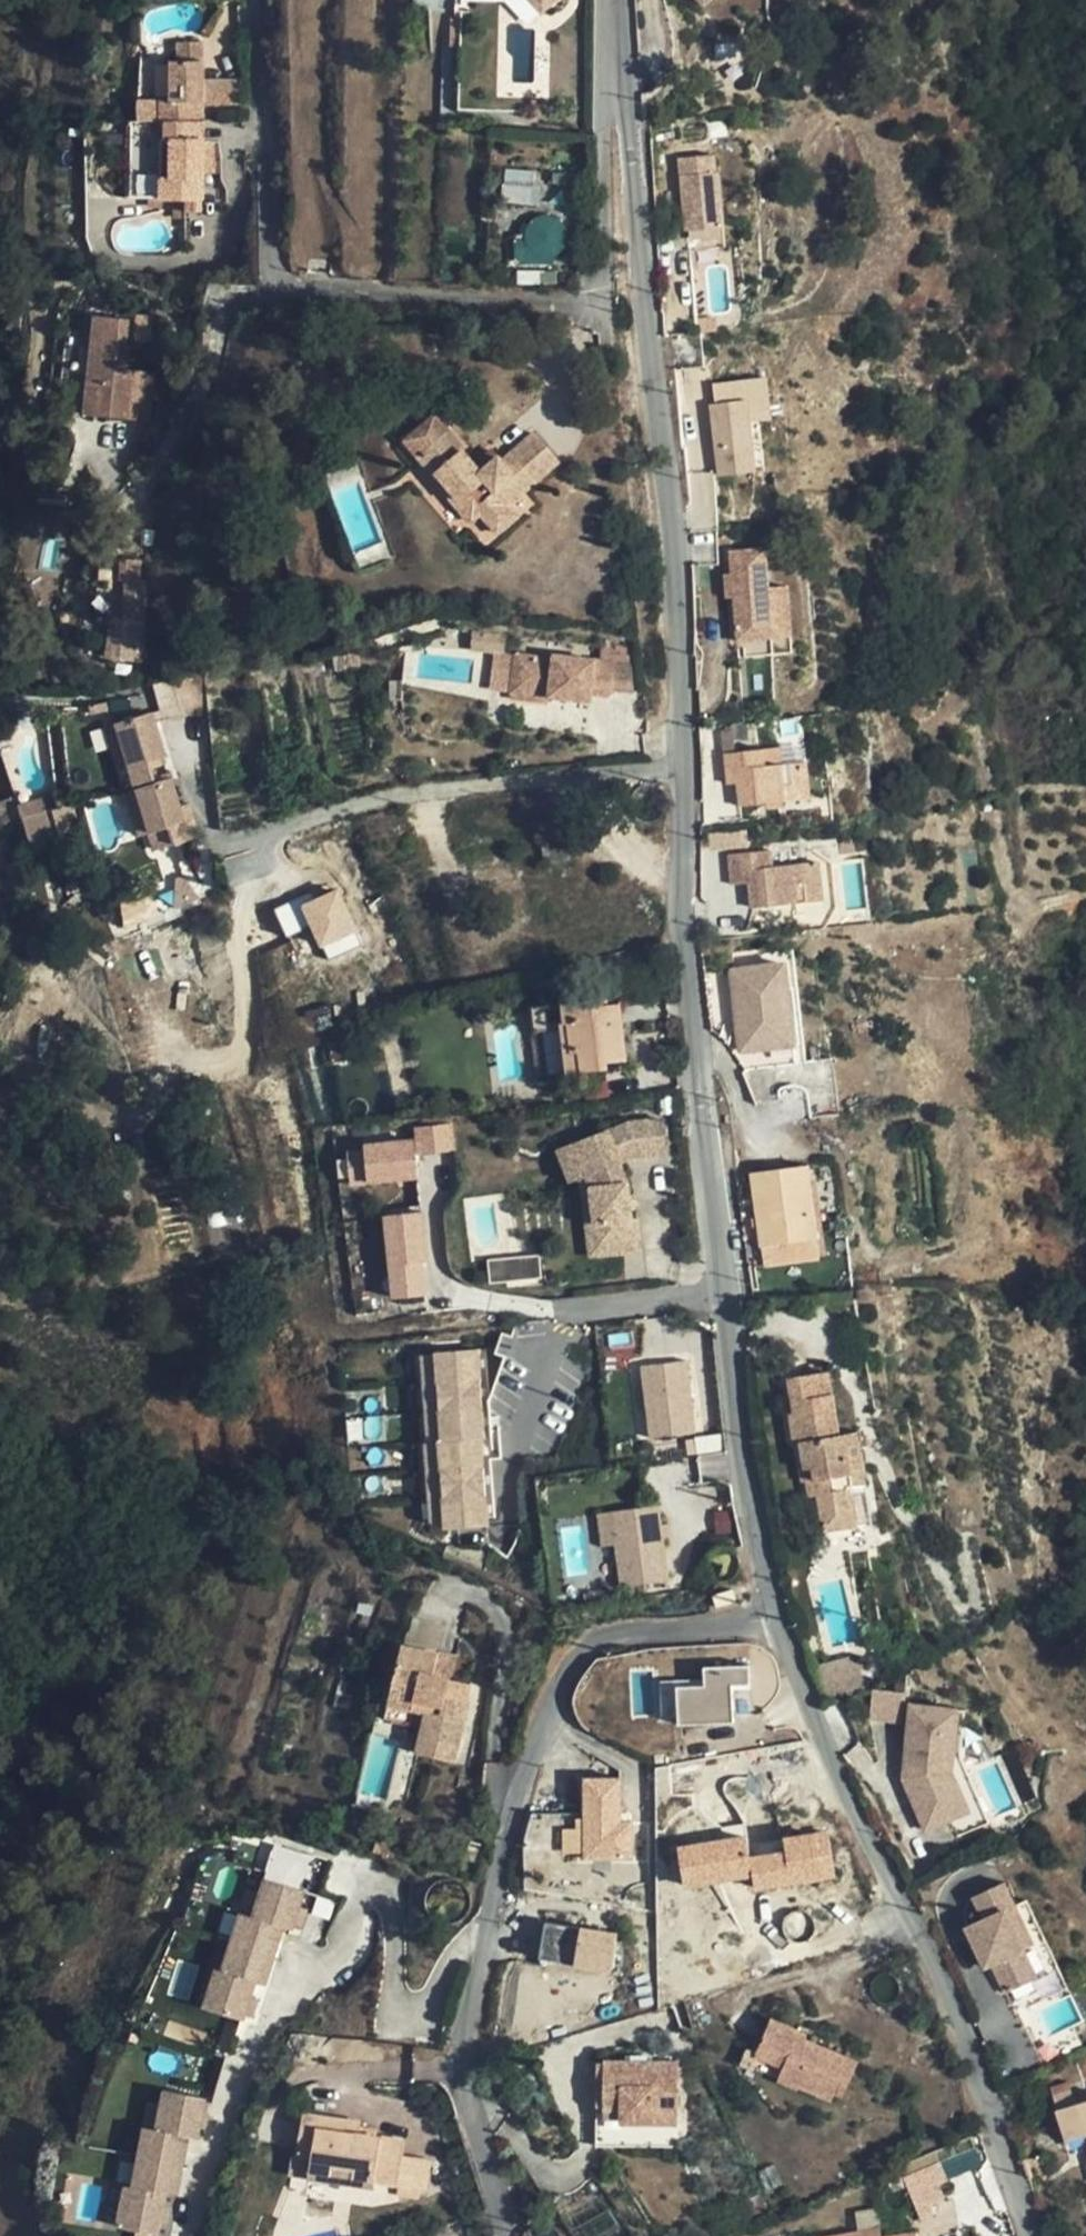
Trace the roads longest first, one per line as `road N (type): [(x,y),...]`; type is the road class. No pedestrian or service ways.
road 1 (residential): [(617,0),(640,322),(678,643),(686,770),(683,946),(697,1127),(746,1502),(784,1621)]
road 2 (residential): [(501,2235),(463,2063),(514,1785),(570,1665),(592,1642),(784,1621)]
road 3 (residential): [(784,1621),(836,1792),(942,1991),(1029,2235)]

